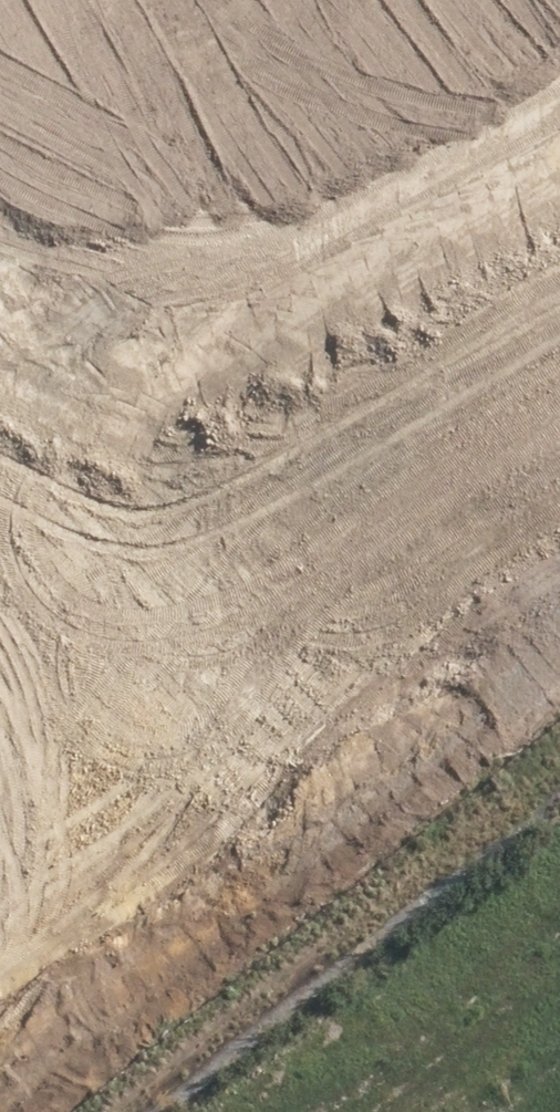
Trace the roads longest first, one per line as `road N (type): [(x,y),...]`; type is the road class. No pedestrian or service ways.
road 1 (secondary): [(559,1106),(211,784),(57,671),(0,641)]
road 2 (secondary): [(0,454),(209,555),(344,678),(559,905)]
road 3 (unknown): [(57,671),(559,312)]
road 4 (unknown): [(559,503),(211,784)]

